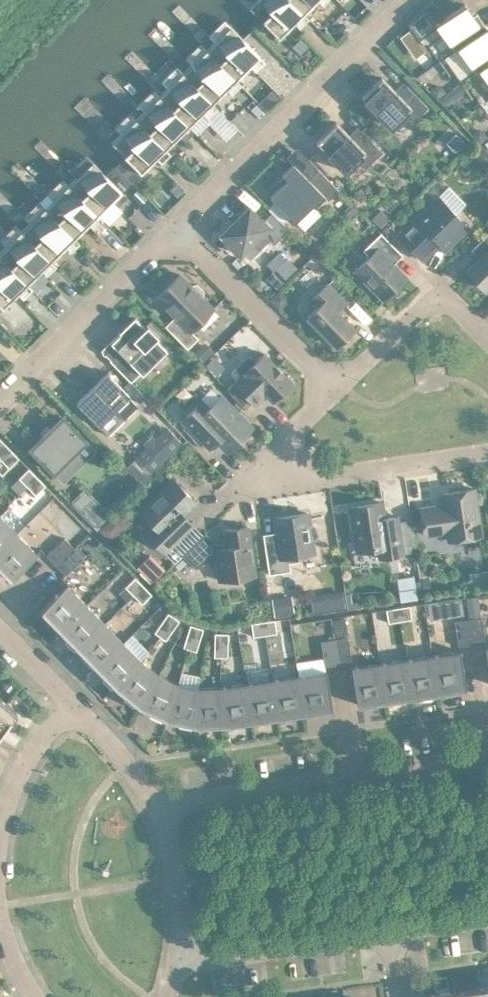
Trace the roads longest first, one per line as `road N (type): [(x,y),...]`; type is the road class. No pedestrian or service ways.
road 1 (residential): [(151,805),(487,753)]
road 2 (residential): [(166,230),(402,0)]
road 3 (residential): [(326,385),(276,433),(273,468),(287,473),(487,442)]
road 4 (residential): [(0,392),(166,230)]
road 5 (residential): [(326,385),(166,230)]
road 6 (residential): [(176,954),(387,924)]
road 7 (residential): [(487,343),(430,295),(326,385)]
road 8 (residential): [(176,954),(174,877),(151,805)]
road 9 (residential): [(61,697),(120,756),(151,805)]
road 10 (residential): [(0,810),(4,786),(61,697)]

